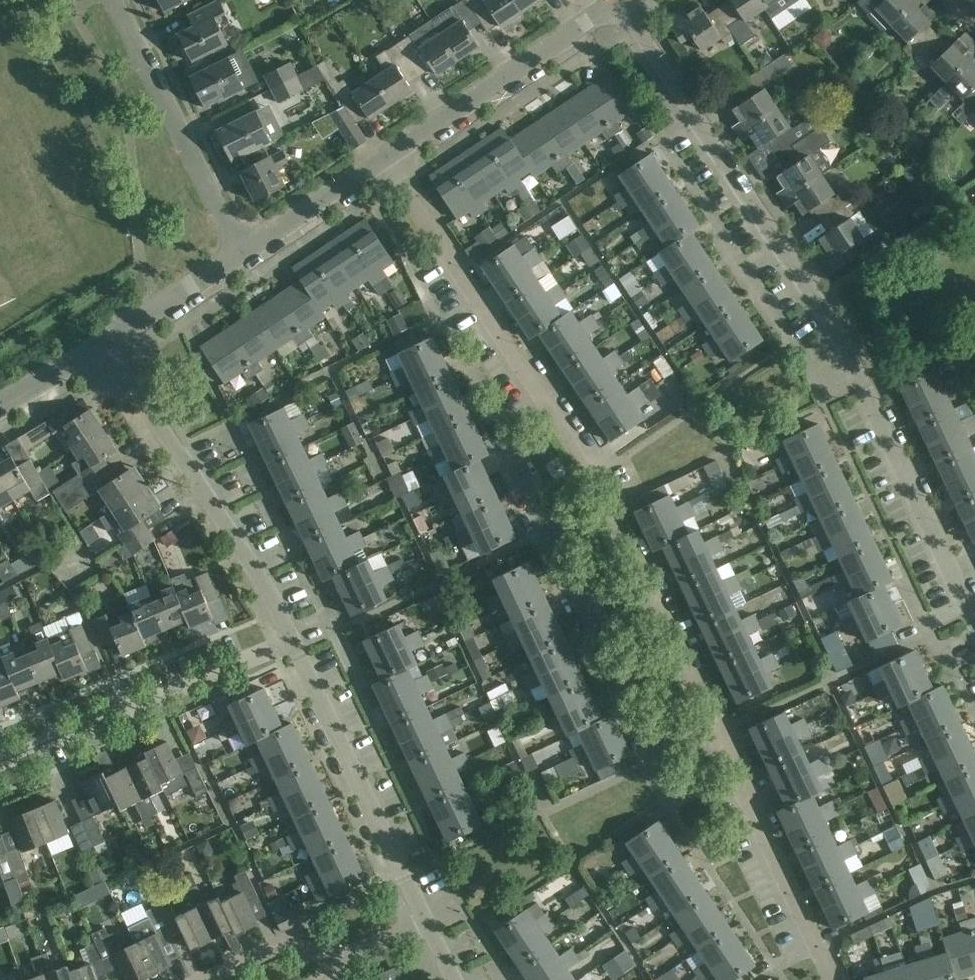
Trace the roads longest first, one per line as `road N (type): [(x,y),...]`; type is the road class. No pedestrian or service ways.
road 1 (residential): [(974,621),(828,316),(613,2)]
road 2 (residential): [(712,723),(656,755),(494,420),(536,389)]
road 3 (residential): [(712,723),(595,476),(536,389)]
road 4 (residential): [(293,647),(242,550),(104,343)]
road 5 (residential): [(0,765),(293,647)]
road 6 (residential): [(424,923),(293,647)]
road 7 (residential): [(380,164),(613,2)]
road 8 (residential): [(239,254),(113,0)]
road 9 (residential): [(833,979),(712,723)]
road 10 (residential): [(536,389),(380,164)]
road 11 (residential): [(239,254),(380,164)]
road 12 (residential): [(104,343),(239,254)]
road 13 (residential): [(340,962),(319,950),(280,945),(205,979)]
road 14 (residential): [(0,405),(104,343)]

